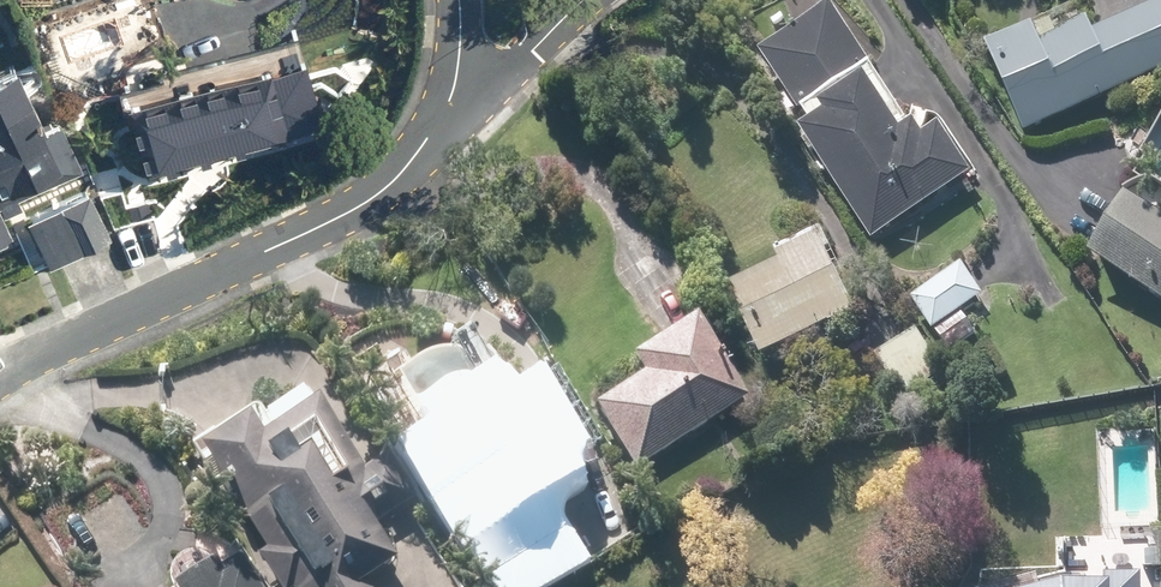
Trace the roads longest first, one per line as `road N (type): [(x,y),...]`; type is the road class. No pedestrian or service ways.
road 1 (residential): [(445,111),(364,207),(0,374)]
road 2 (residential): [(590,0),(470,106),(445,111)]

